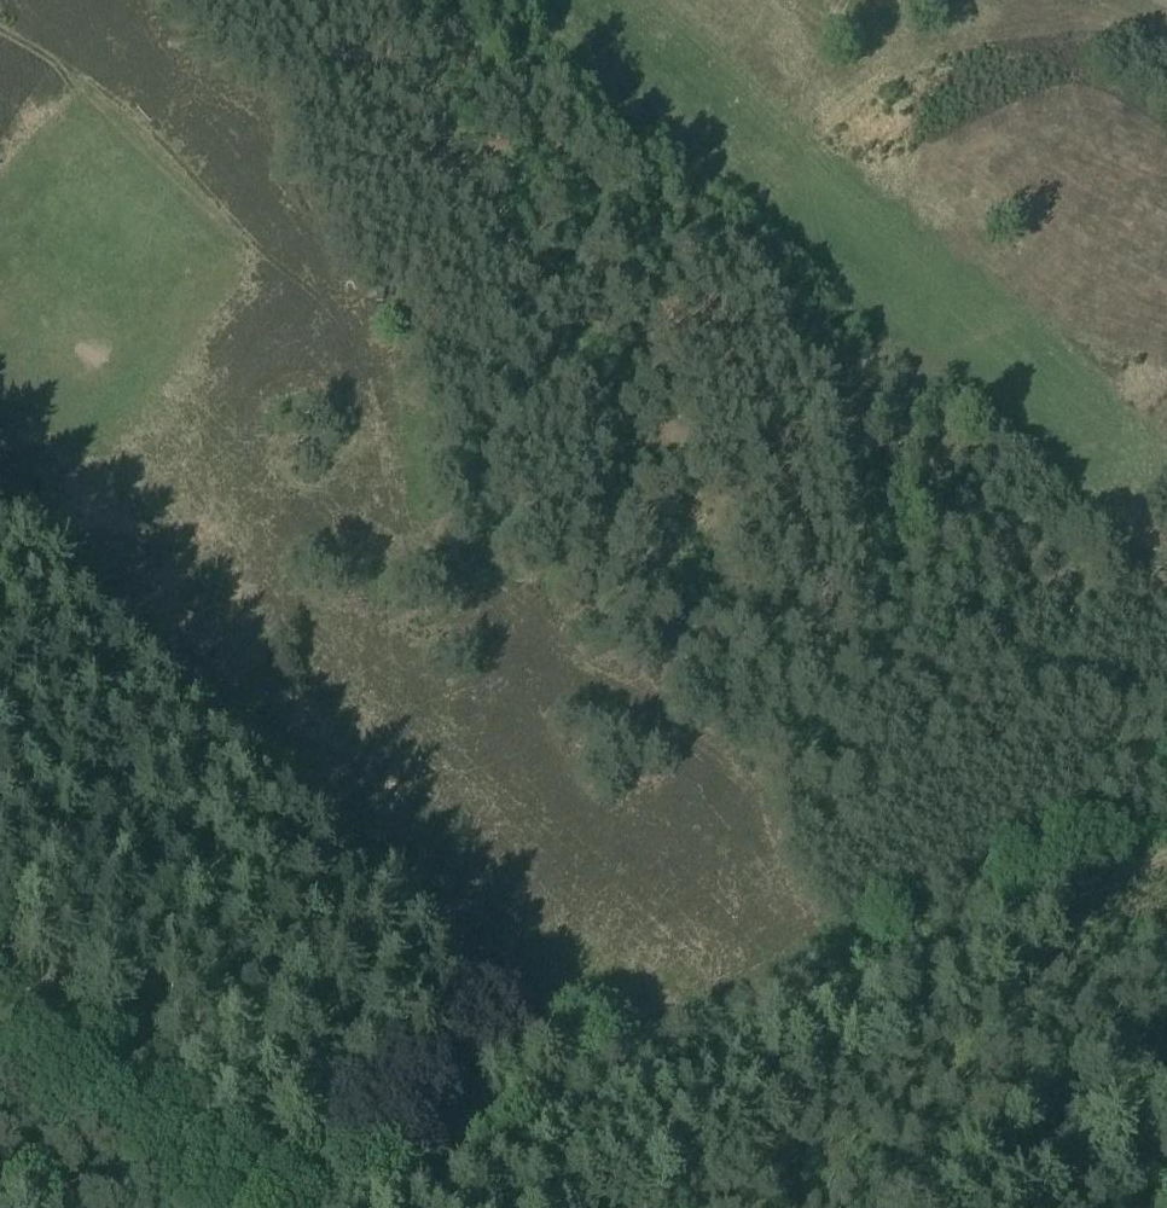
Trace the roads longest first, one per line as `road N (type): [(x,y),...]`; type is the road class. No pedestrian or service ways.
road 1 (track): [(1166,848),(486,1171),(431,1175),(366,1164),(306,1172),(243,1157),(0,969)]

